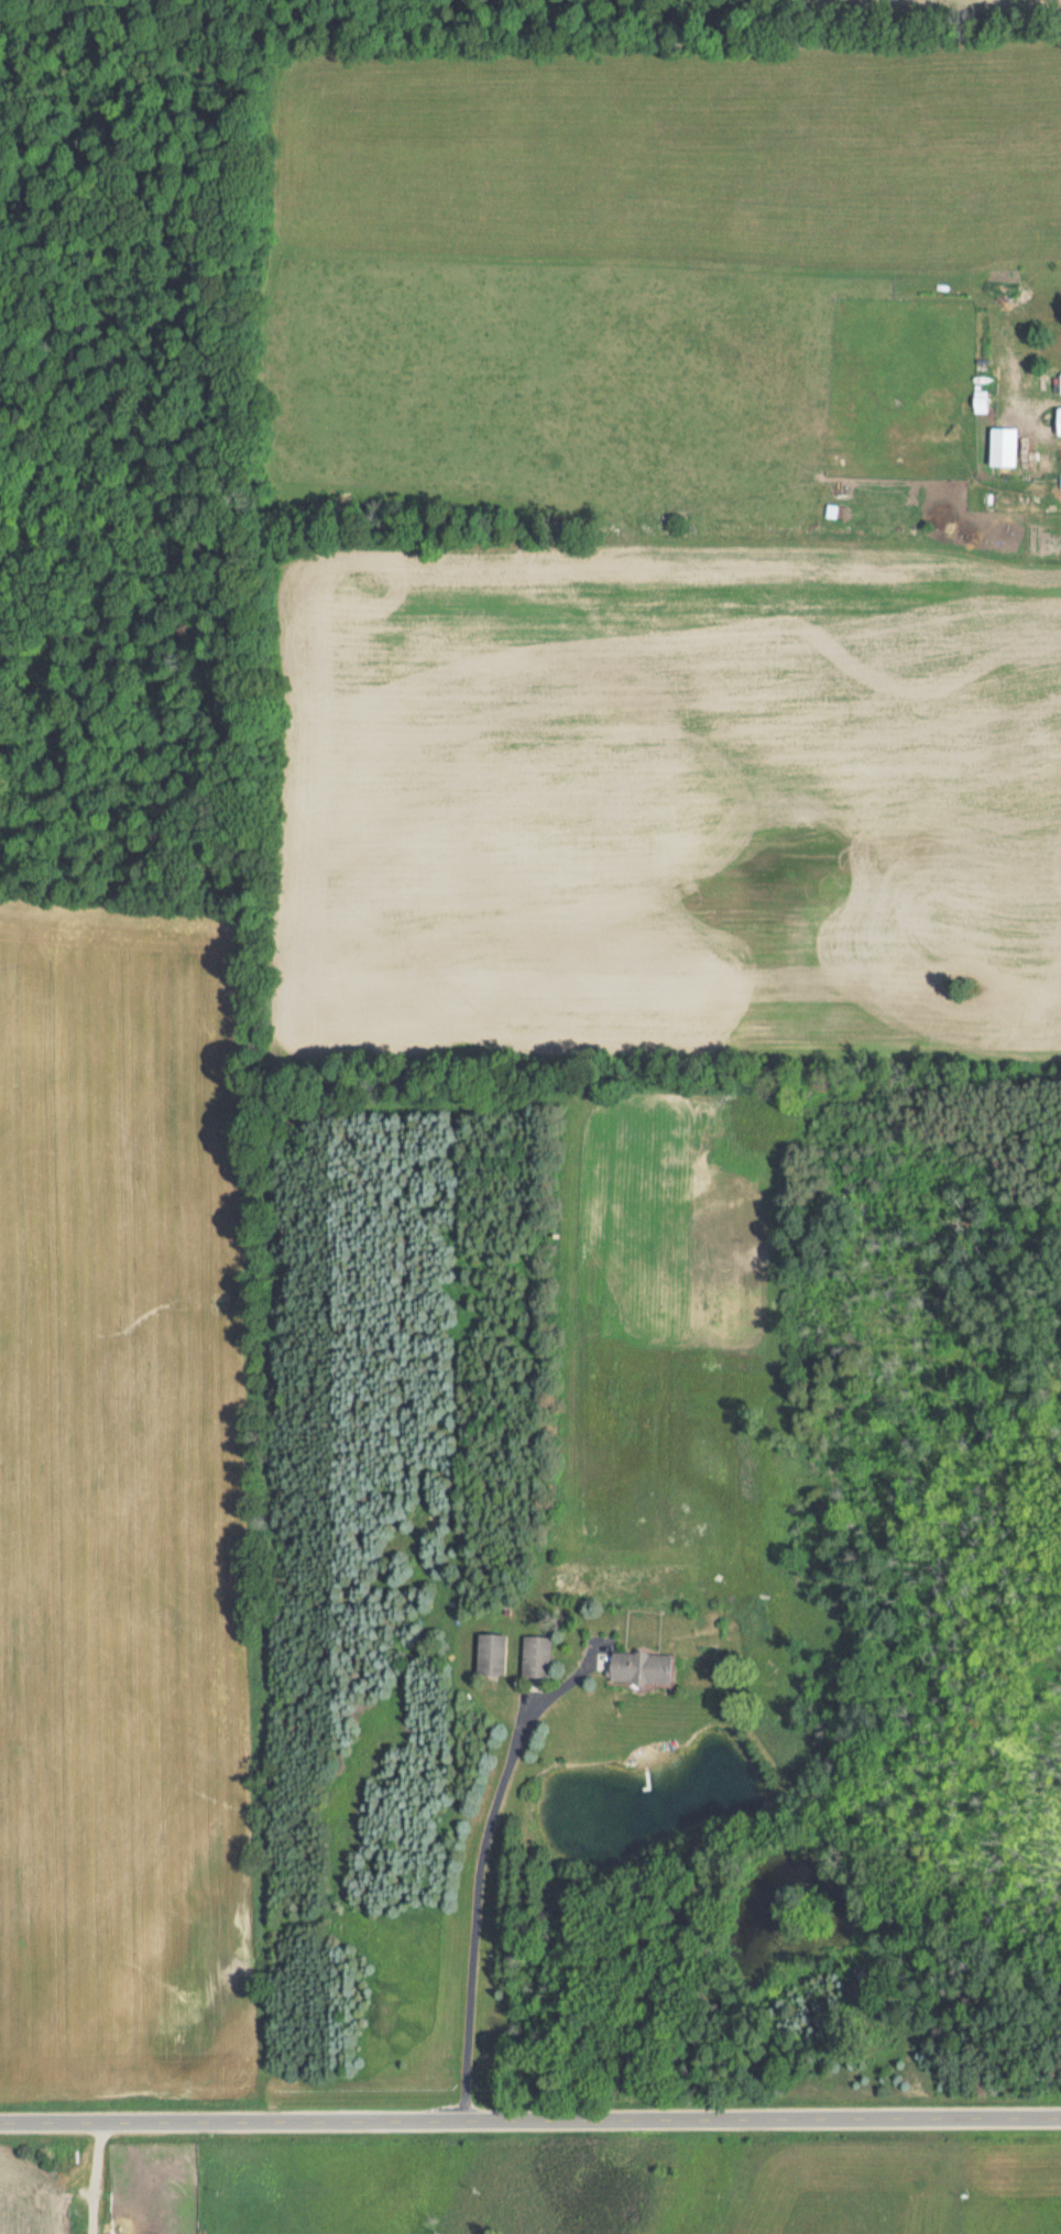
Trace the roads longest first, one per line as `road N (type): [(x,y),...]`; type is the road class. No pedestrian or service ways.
road 1 (tertiary): [(0,2120),(1060,2117)]

